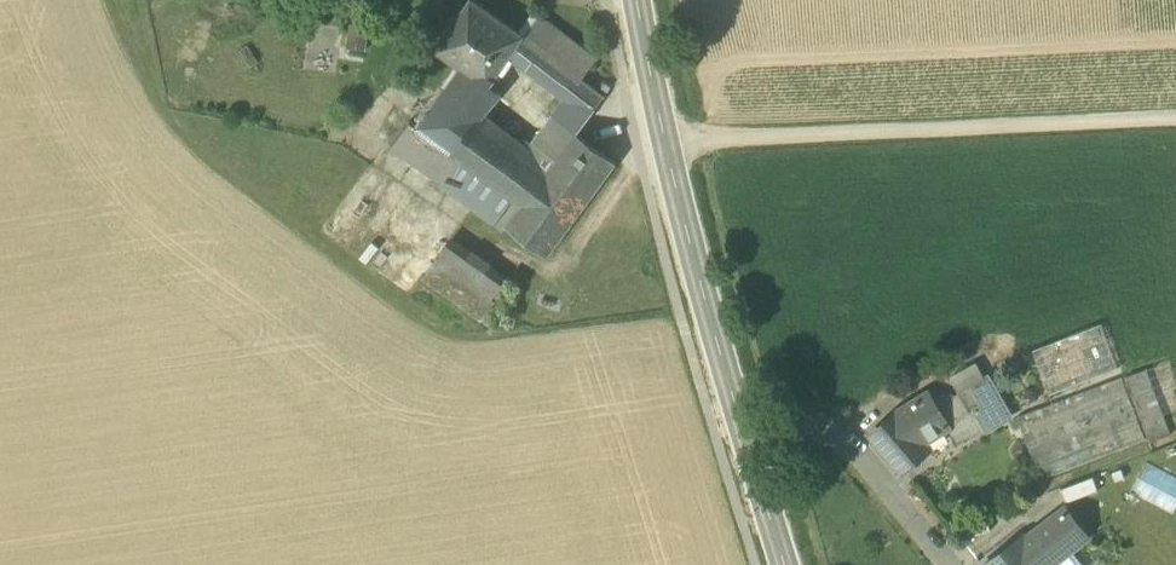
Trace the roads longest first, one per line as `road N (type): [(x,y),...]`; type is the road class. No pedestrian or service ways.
road 1 (track): [(1175,115),(664,138)]
road 2 (tertiary): [(751,457),(664,138),(638,0)]
road 3 (residential): [(751,457),(801,436),(852,447),(951,564)]

